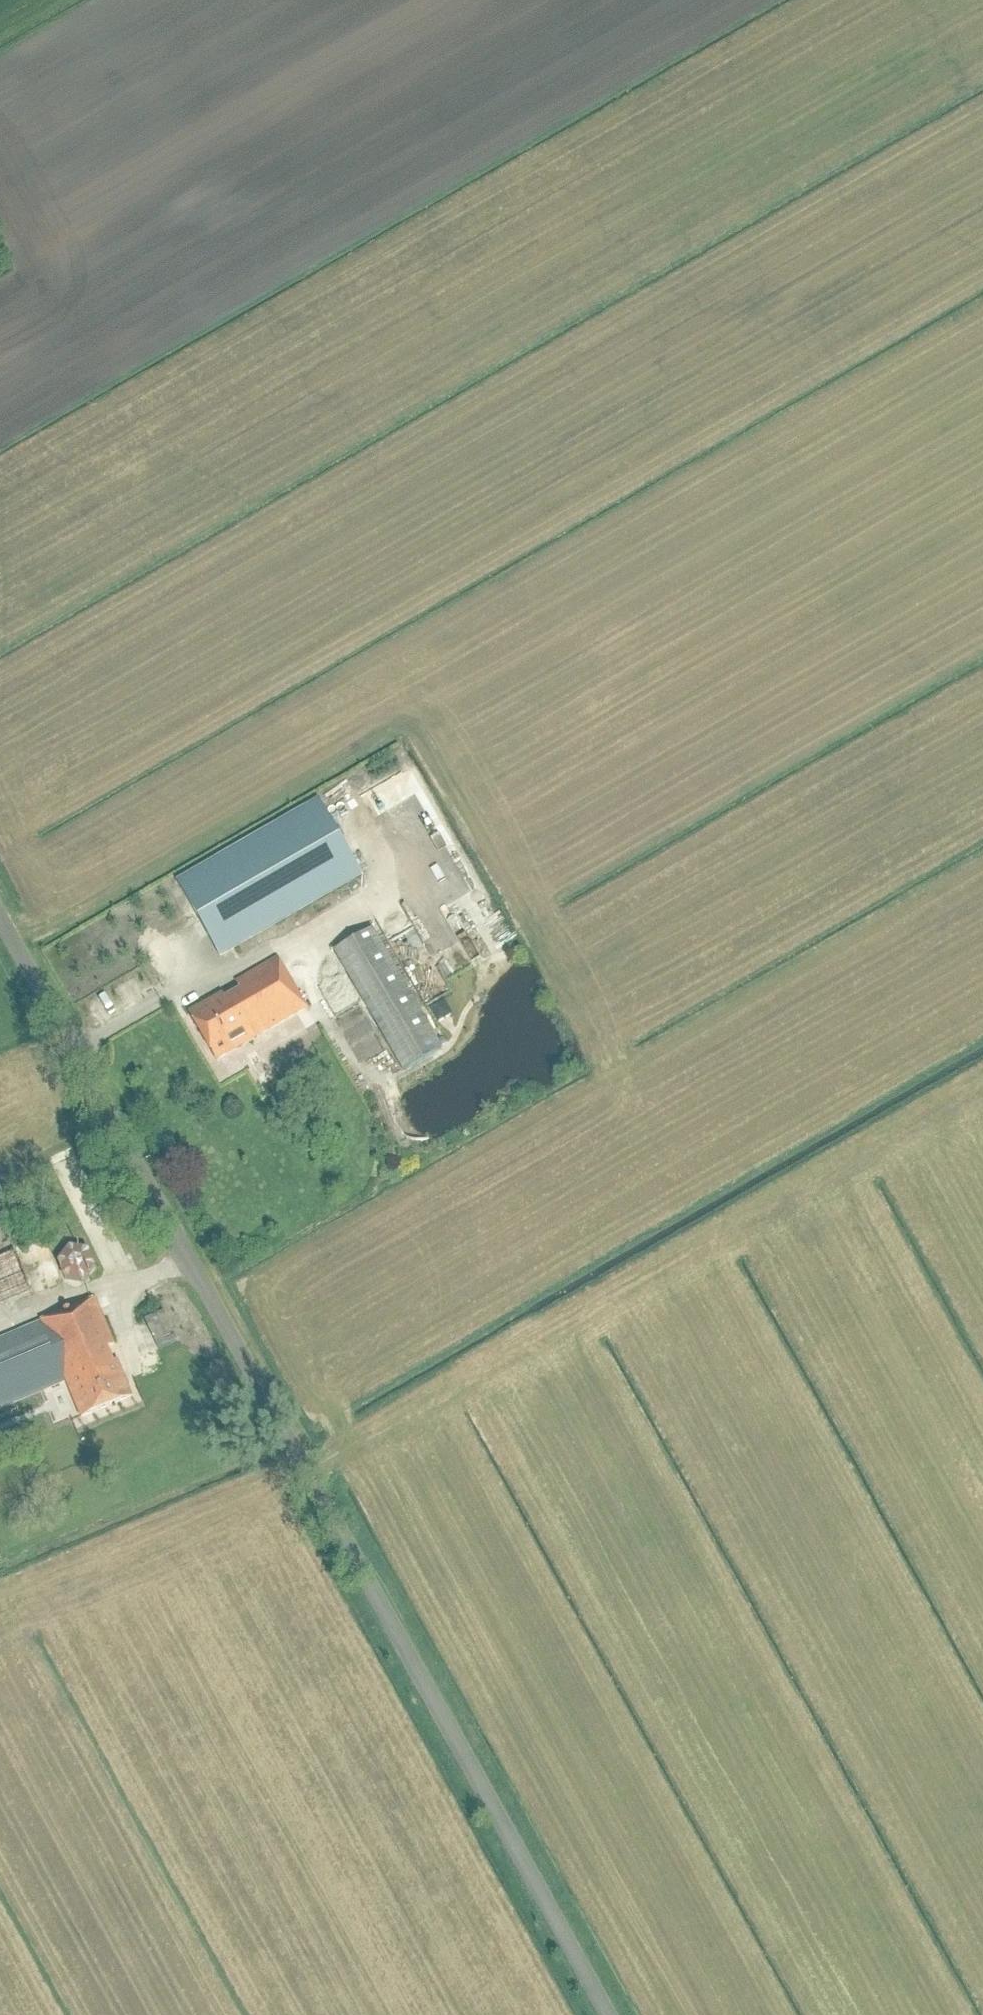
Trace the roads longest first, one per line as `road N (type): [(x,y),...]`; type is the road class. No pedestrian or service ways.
road 1 (unclassified): [(605,2014),(0,922)]

